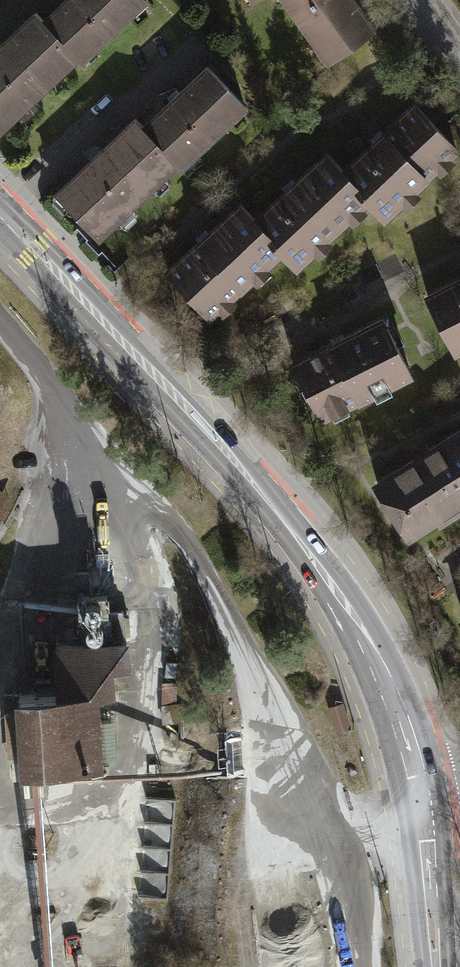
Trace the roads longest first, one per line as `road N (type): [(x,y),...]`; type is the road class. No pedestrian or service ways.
road 1 (primary): [(0,216),(168,390),(336,592),(380,660),(424,802)]
road 2 (track): [(0,674),(28,533),(84,482)]
road 3 (track): [(11,966),(16,941),(0,776)]
road 4 (primary): [(424,802),(436,966)]
road 5 (track): [(336,839),(367,966)]

